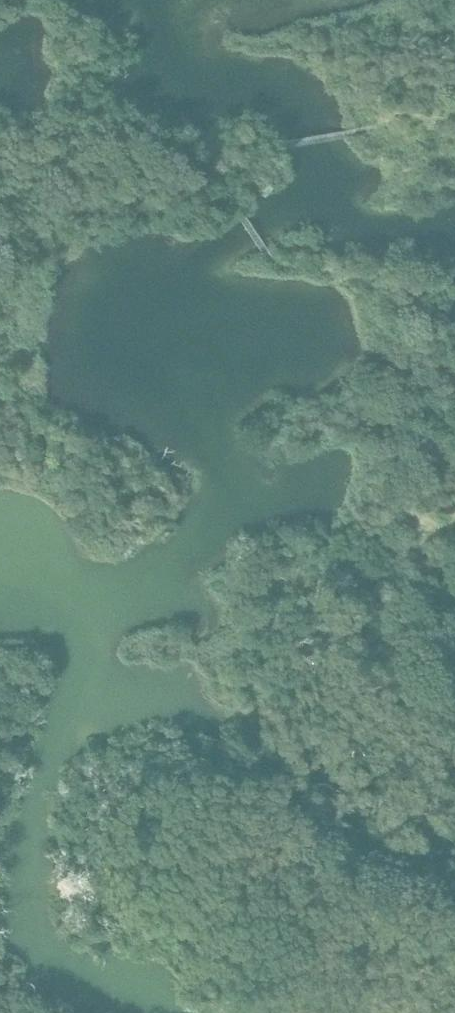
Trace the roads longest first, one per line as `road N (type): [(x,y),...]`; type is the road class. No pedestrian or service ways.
road 1 (track): [(0,161),(39,161),(69,209),(100,217),(136,198),(215,196),(264,246),(315,271),(396,283),(454,362)]
road 2 (track): [(262,1012),(267,862),(313,750)]
road 3 (track): [(454,119),(384,113),(264,139),(215,196)]
road 4 (track): [(454,716),(411,746),(361,762),(345,740),(313,750)]

